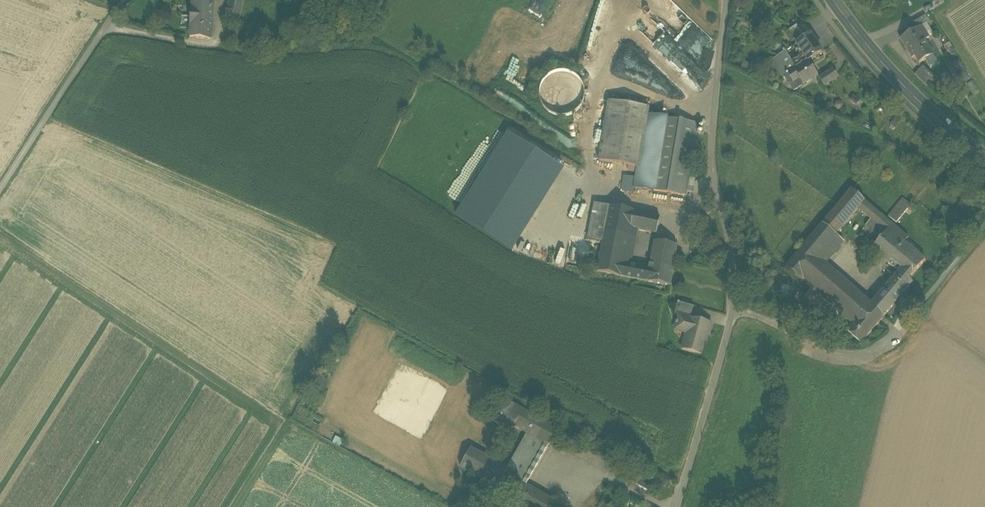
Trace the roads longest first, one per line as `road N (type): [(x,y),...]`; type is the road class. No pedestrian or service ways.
road 1 (unclassified): [(726,0),(708,156),(735,269),(729,312)]
road 2 (unclassified): [(0,189),(124,0)]
road 3 (secondary): [(984,159),(920,104),(831,0)]
road 4 (unclassified): [(729,312),(777,325),(851,361),(884,350),(916,312)]
road 5 (unclassified): [(729,312),(677,506)]

